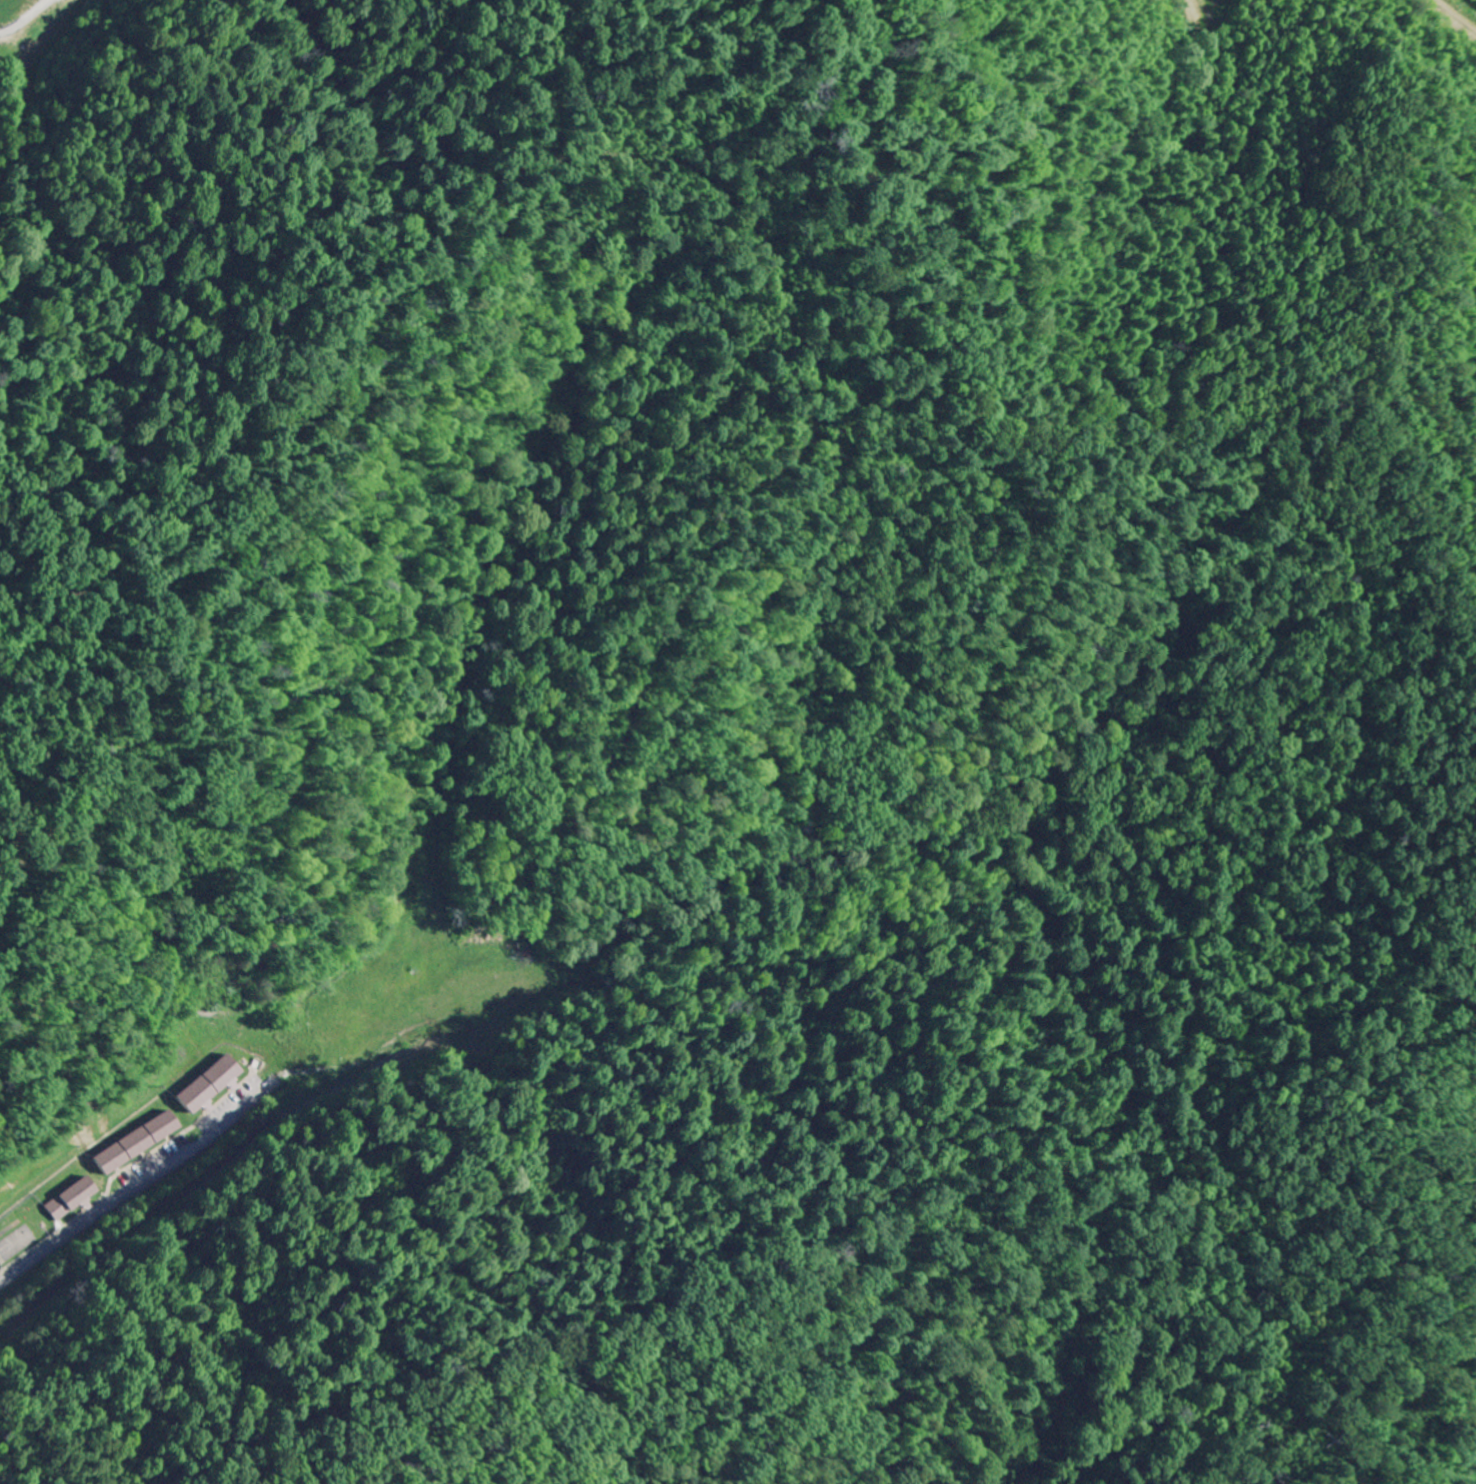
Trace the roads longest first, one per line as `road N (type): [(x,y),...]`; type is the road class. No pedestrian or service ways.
road 1 (residential): [(0,1284),(258,1100)]

